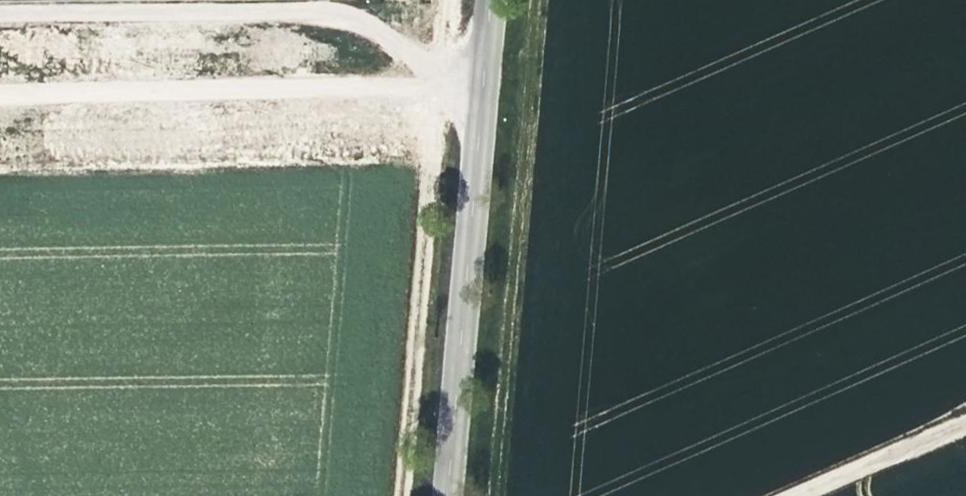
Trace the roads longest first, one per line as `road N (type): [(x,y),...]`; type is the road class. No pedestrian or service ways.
road 1 (tertiary): [(490,0),(454,495)]
road 2 (track): [(0,94),(483,86)]
road 3 (track): [(965,426),(810,495)]

